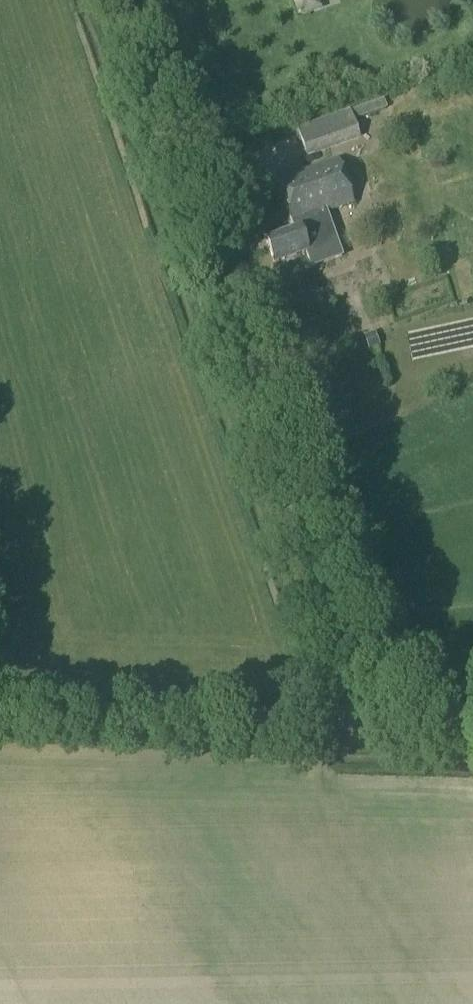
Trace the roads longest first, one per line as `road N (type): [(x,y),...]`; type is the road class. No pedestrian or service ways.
road 1 (unclassified): [(364,719),(117,0)]
road 2 (unclassified): [(0,712),(364,719)]

